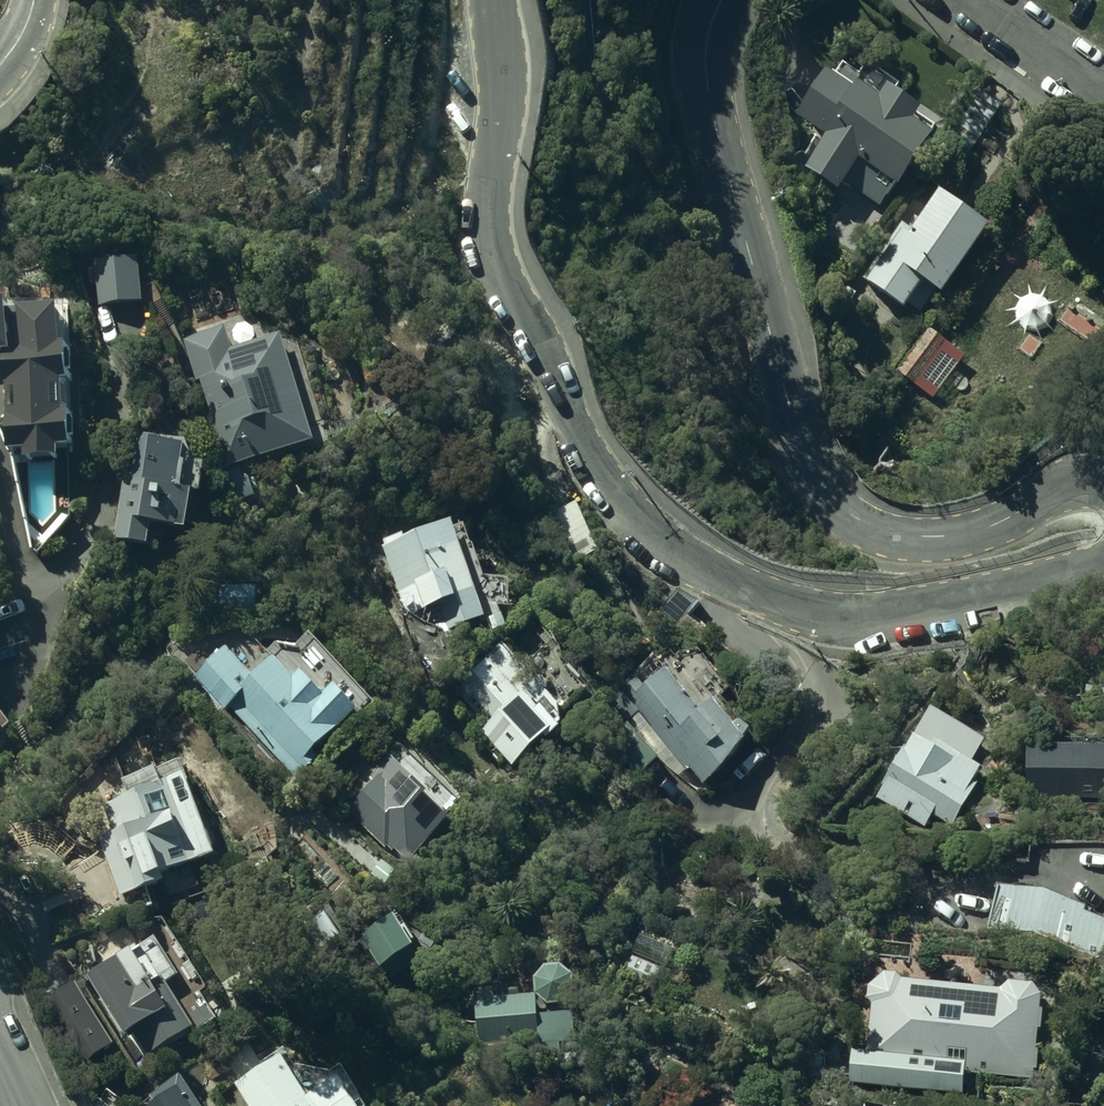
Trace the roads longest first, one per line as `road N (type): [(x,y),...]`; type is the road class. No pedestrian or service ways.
road 1 (residential): [(1103,562),(849,619),(744,589),(631,512),(564,411),(494,235),(502,91),(492,0)]
road 2 (residential): [(722,0),(708,42),(707,87),(784,385),(822,488),(882,535),(915,537),(981,531),(1059,492),(1103,485)]
road 3 (residential): [(967,0),(1103,91)]

